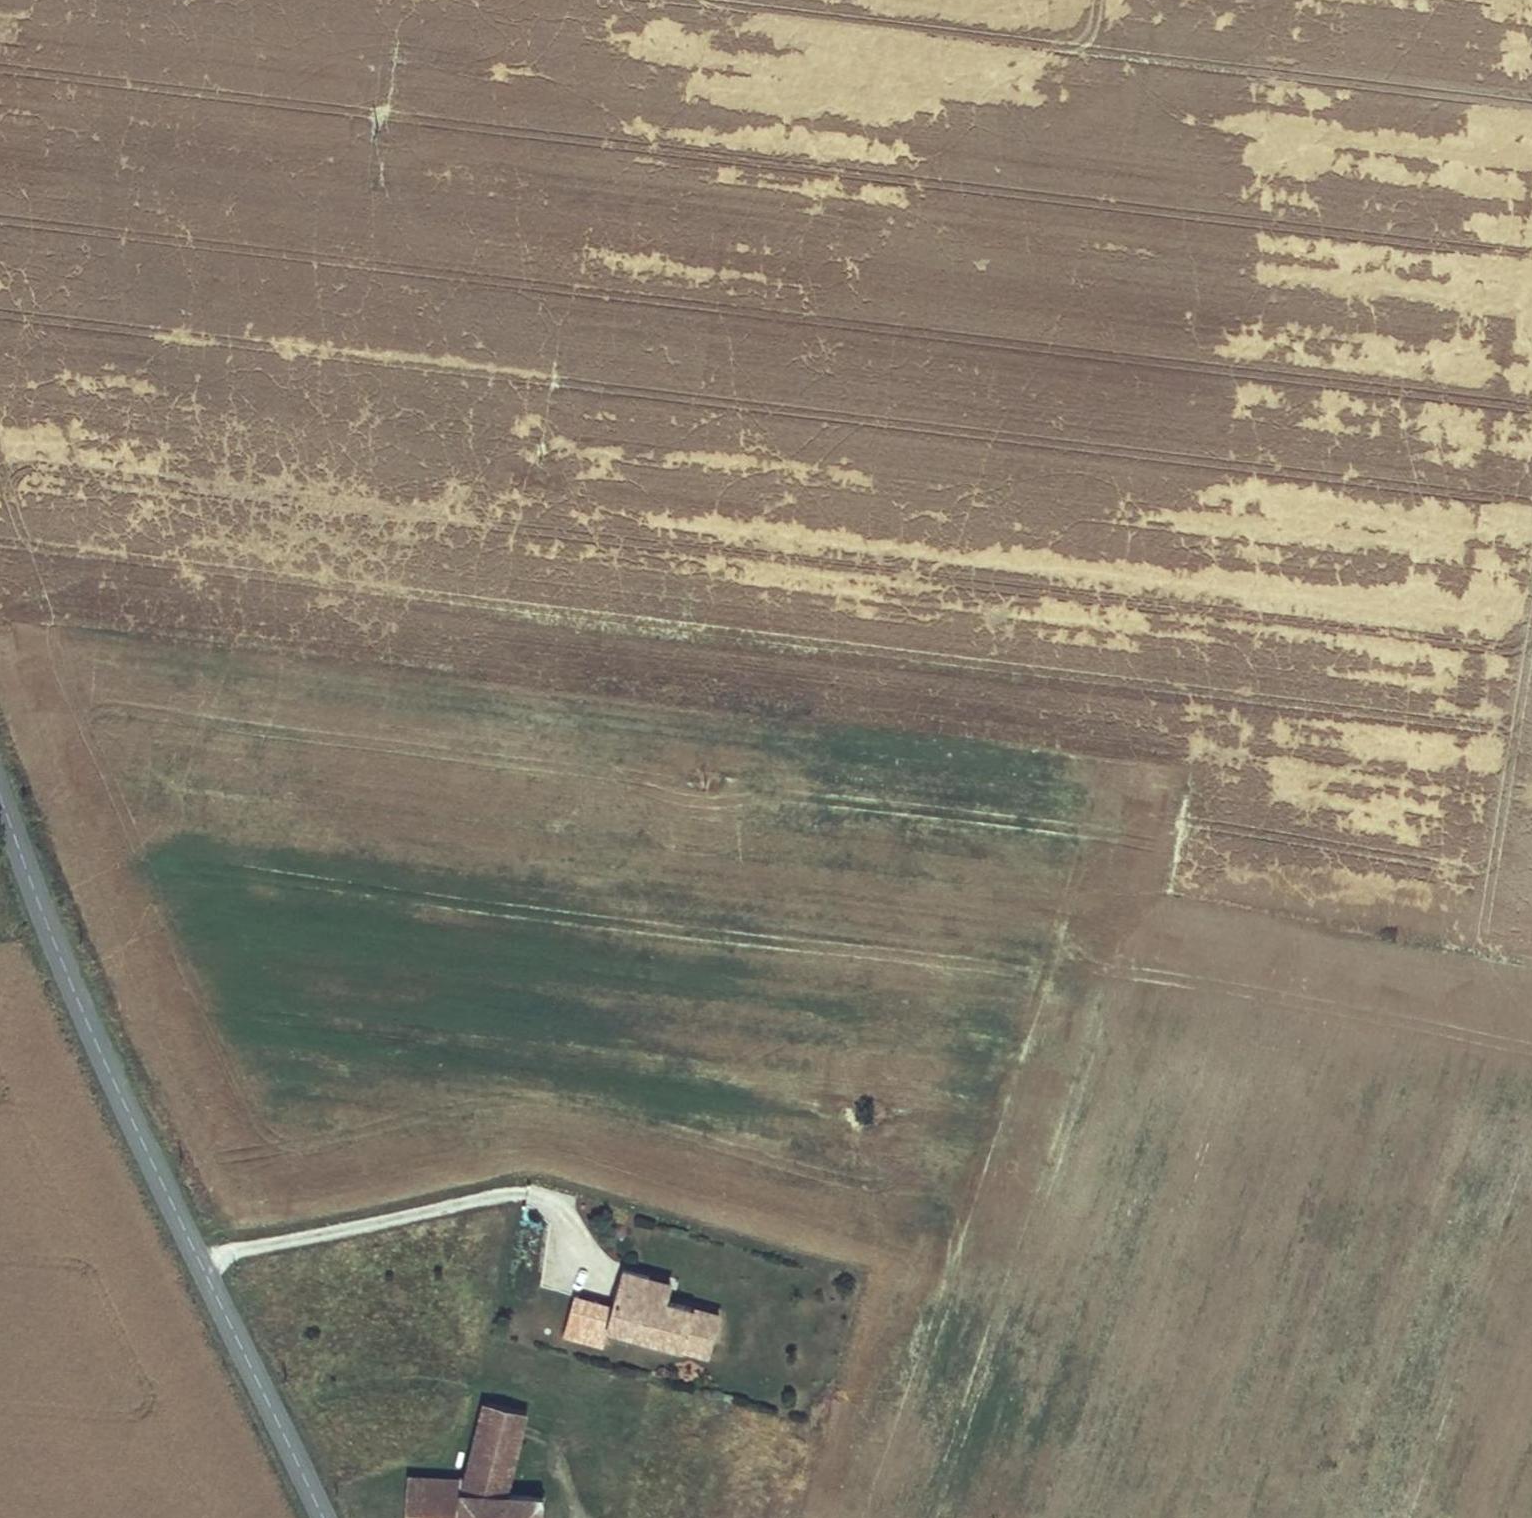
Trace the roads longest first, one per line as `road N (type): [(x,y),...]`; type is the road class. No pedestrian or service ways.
road 1 (secondary): [(320,1517),(115,1086),(0,796)]

